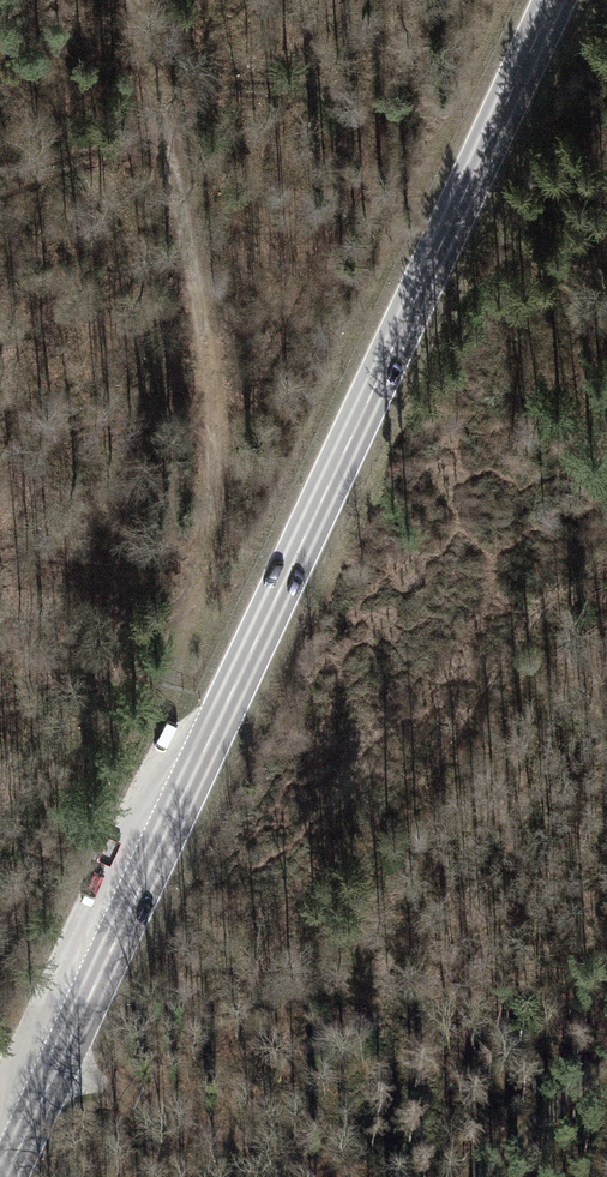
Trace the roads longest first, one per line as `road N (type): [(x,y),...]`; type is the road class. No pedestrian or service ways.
road 1 (primary): [(6,1176),(554,0)]
road 2 (track): [(134,0),(212,408),(204,556),(164,730),(191,793)]
road 3 (track): [(327,1176),(56,1069)]
road 4 (track): [(606,1063),(474,1176)]

